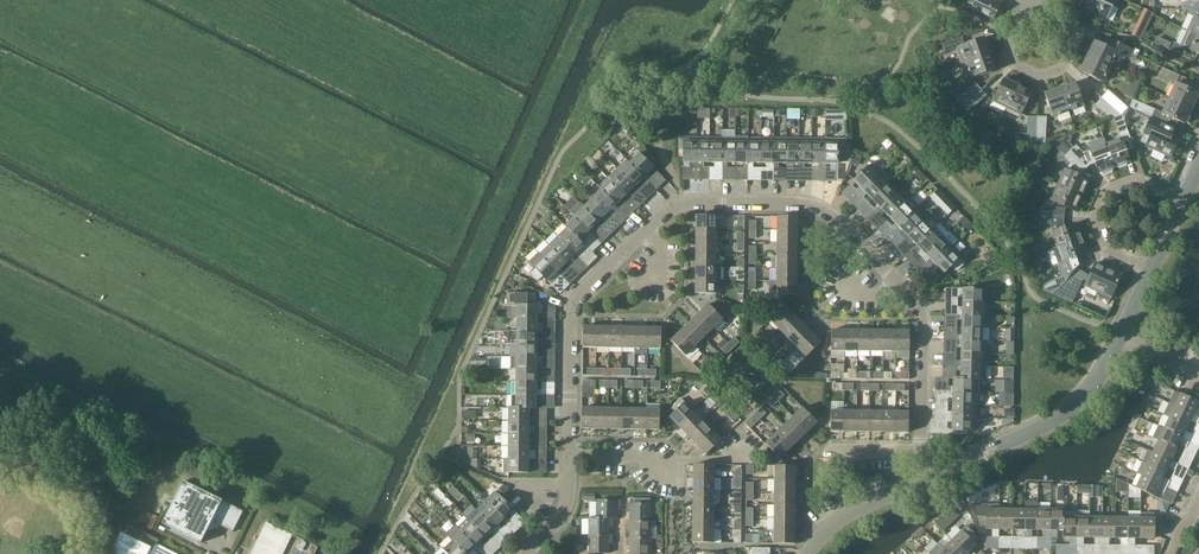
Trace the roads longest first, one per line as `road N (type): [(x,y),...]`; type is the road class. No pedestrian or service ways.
road 1 (residential): [(568,457),(571,300),(645,228),(691,203),(819,209),(912,300),(921,326),(920,450)]
road 2 (residential): [(931,476),(1062,415),(1100,378),(1119,335)]
road 3 (residential): [(1183,200),(1132,179),(1099,202),(1094,216),(1105,247),(1151,270)]
road 4 (residential): [(568,457),(733,460),(740,453)]
road 5 (residential): [(1076,40),(1053,73),(1033,76),(1013,64),(1009,45),(1030,0)]
road 6 (residential): [(807,553),(849,513),(931,476)]

